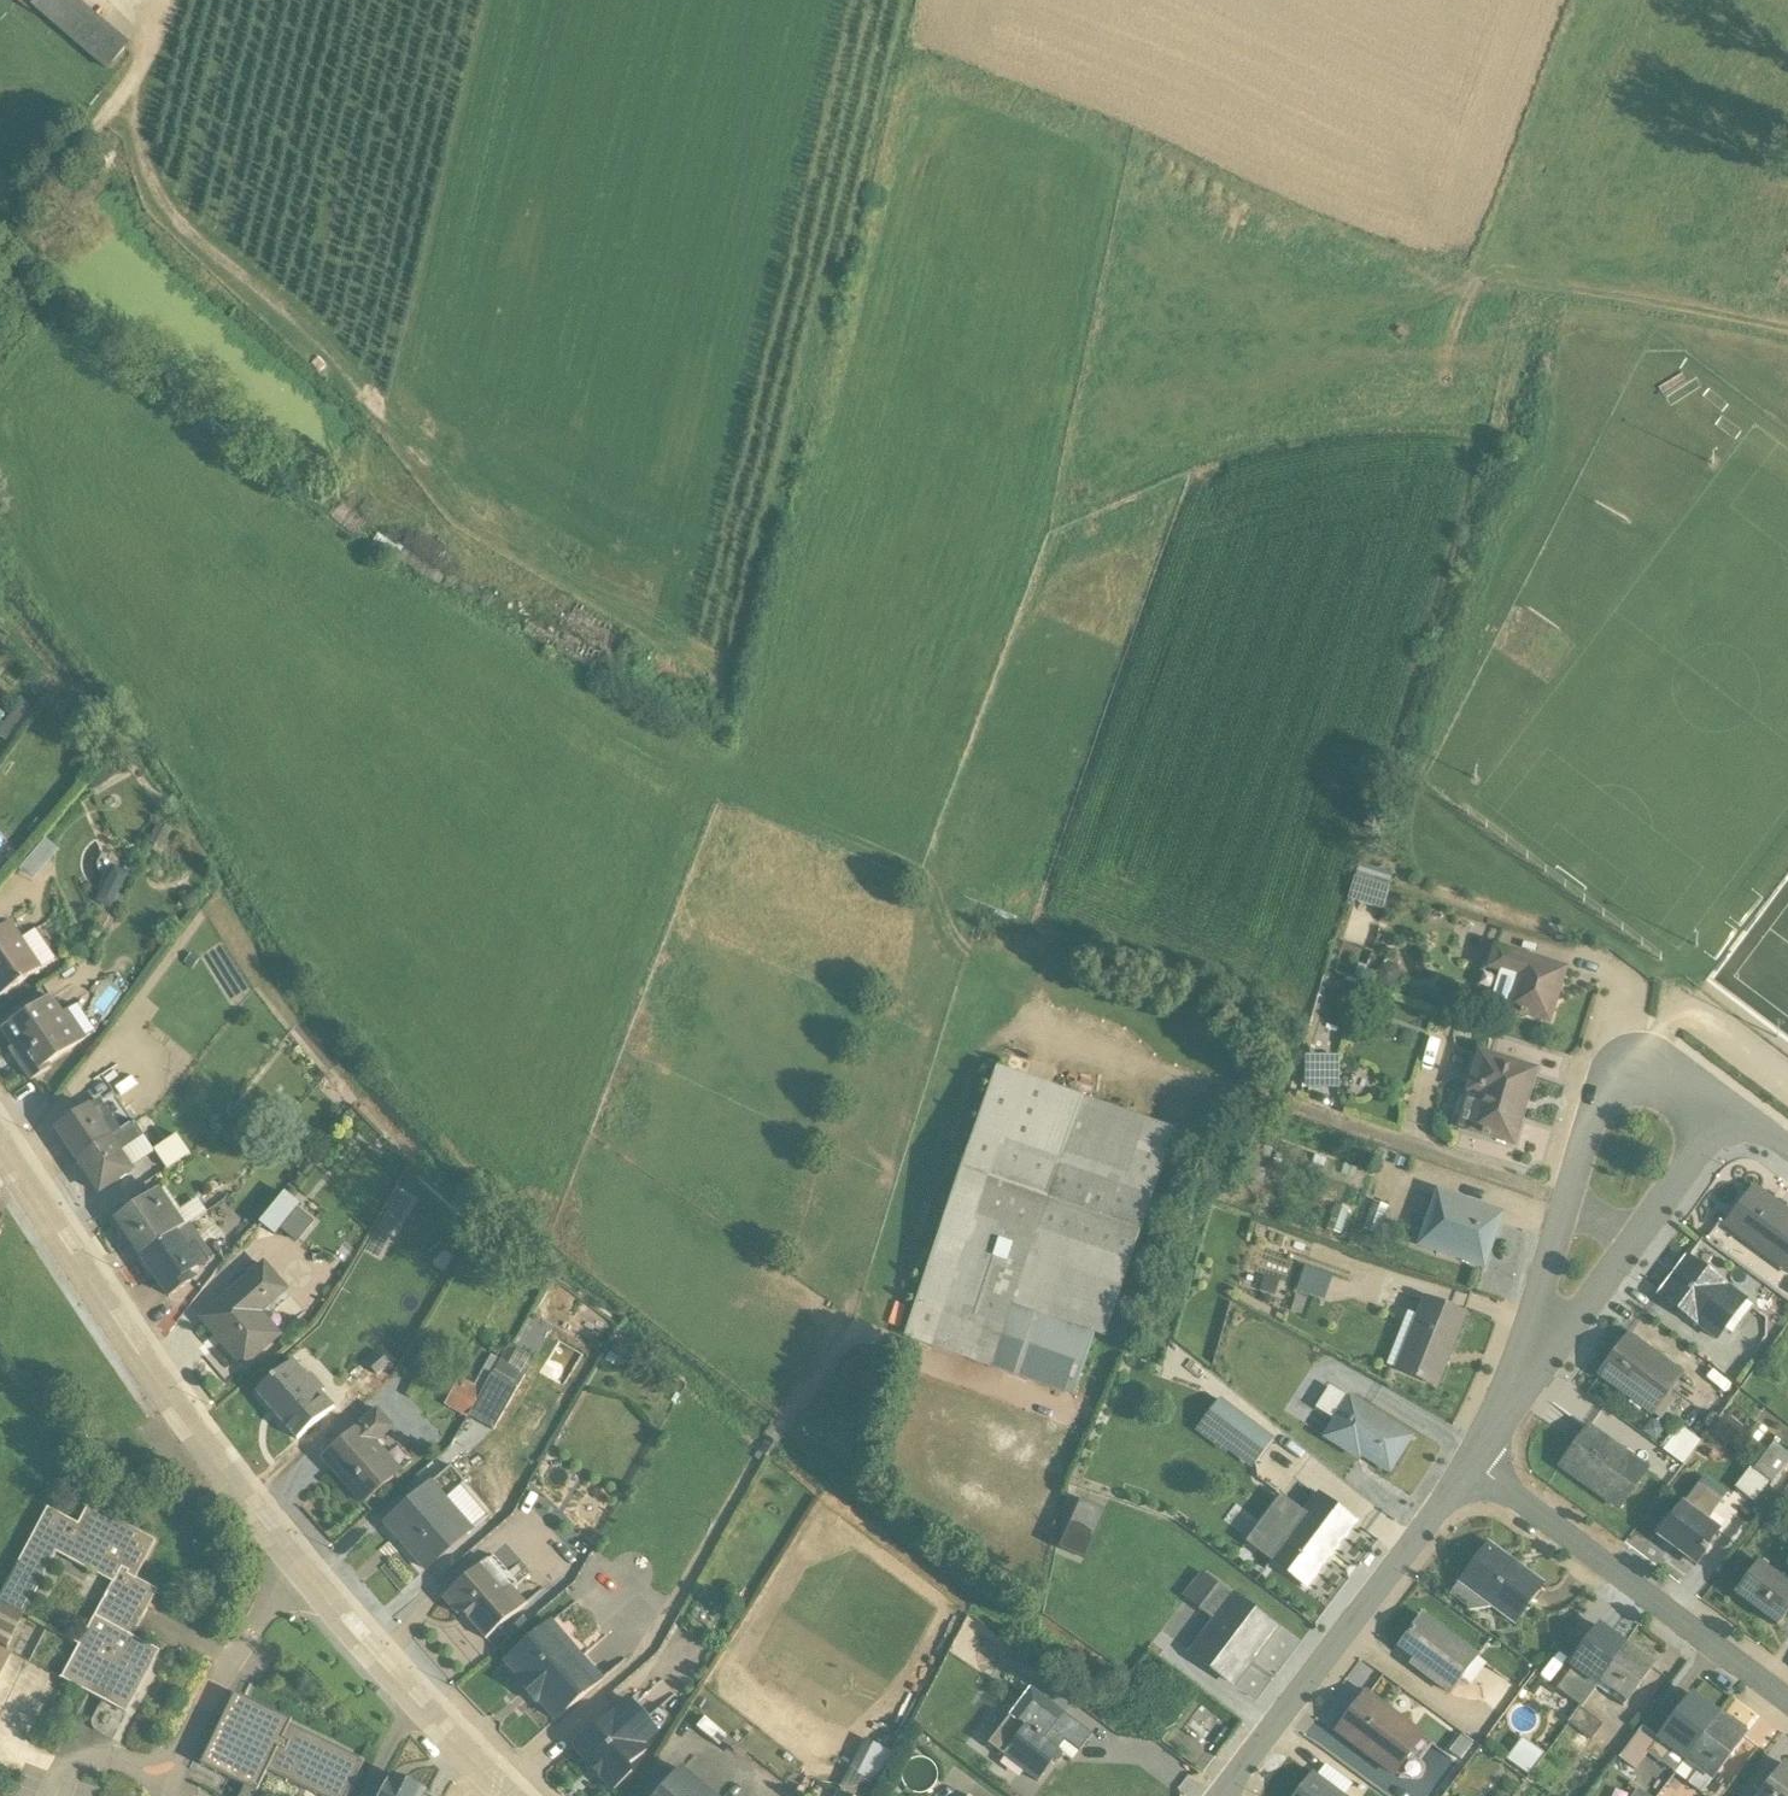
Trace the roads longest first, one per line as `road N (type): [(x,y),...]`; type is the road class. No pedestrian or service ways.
road 1 (residential): [(509,1795),(413,1701),(284,1549),(0,1148)]
road 2 (track): [(130,82),(148,182),(174,215),(346,374),(459,514),(626,621)]
road 3 (residential): [(1735,1111),(1670,1079),(1630,1081),(1609,1096),(1594,1117),(1535,1305),(1511,1410)]
road 4 (residential): [(1472,1468),(1223,1795)]
road 5 (residential): [(1787,1705),(1472,1468)]
road 6 (residential): [(1511,1410),(1735,1111)]
road 7 (track): [(1787,326),(1487,275)]
road 8 (track): [(0,251),(130,82),(151,40),(155,0)]

